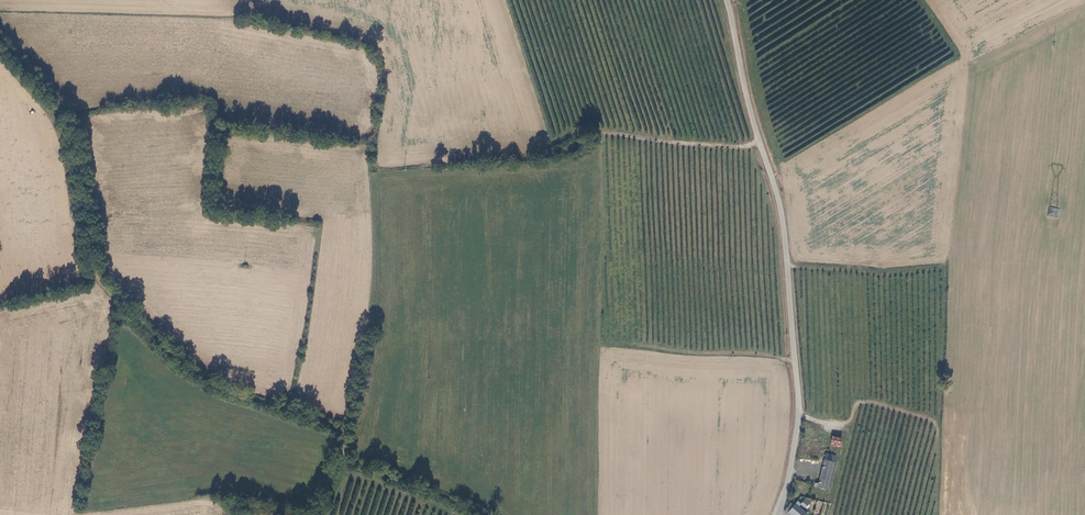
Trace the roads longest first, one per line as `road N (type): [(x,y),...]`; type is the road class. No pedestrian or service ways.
road 1 (unclassified): [(727,0),(785,231),(799,410),(777,514)]
road 2 (track): [(799,415),(850,424),(857,407),(875,403),(935,420),(939,429)]
road 3 (track): [(757,136),(743,146),(708,145),(604,133)]

